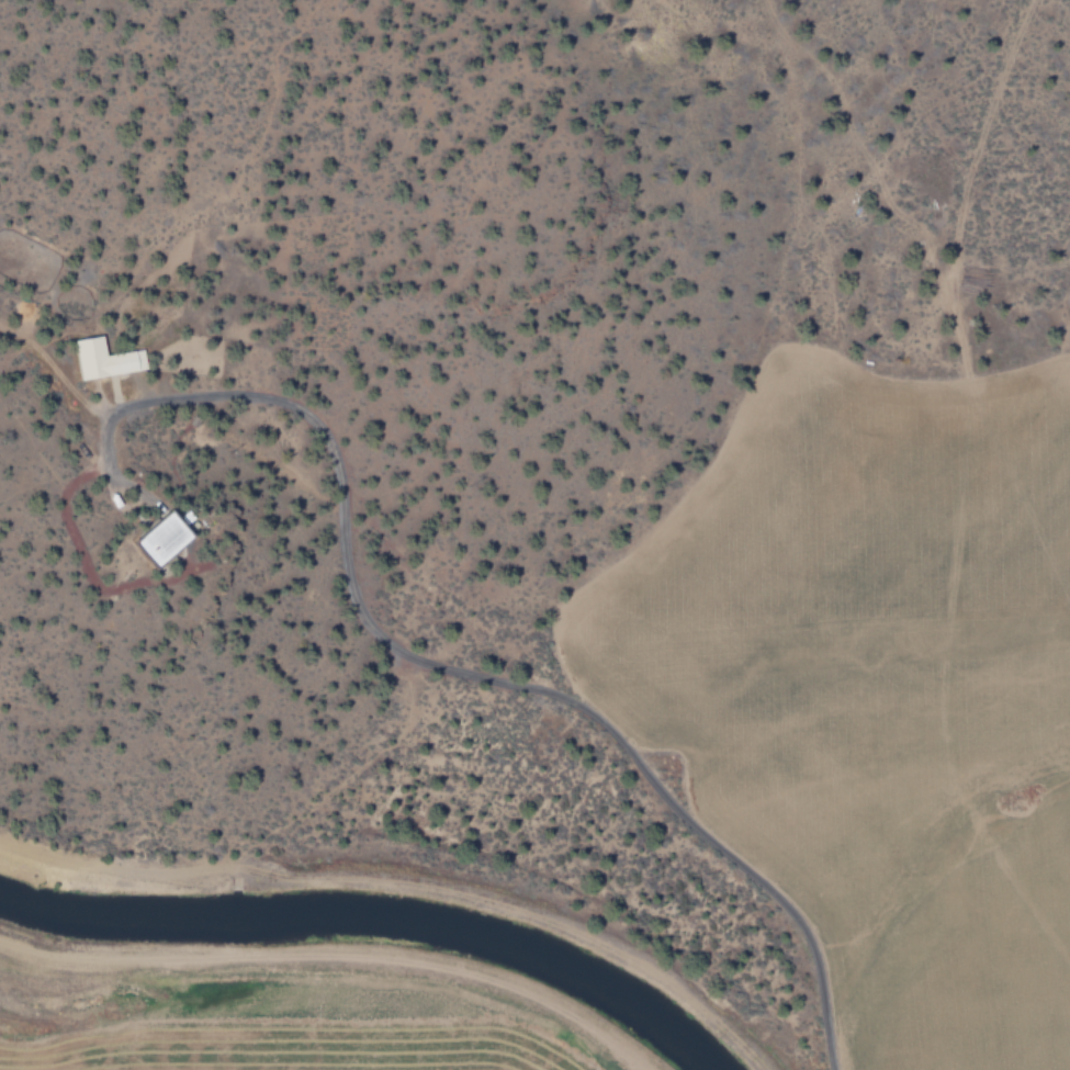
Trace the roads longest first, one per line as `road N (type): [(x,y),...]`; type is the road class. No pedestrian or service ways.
road 1 (track): [(0,936),(75,960),(446,969),(585,1032),(625,1069)]

